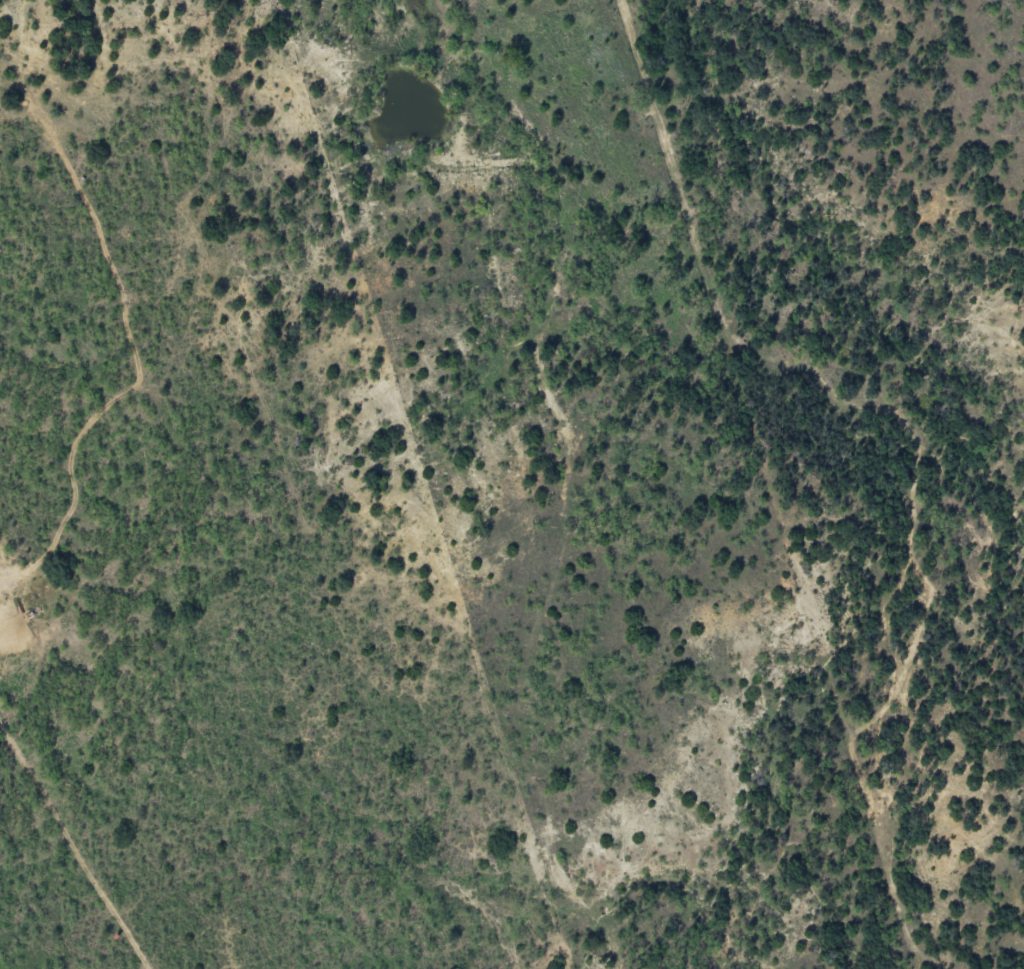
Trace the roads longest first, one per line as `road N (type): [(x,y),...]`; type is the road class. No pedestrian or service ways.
road 1 (residential): [(658,968),(582,737),(572,233),(526,24),(511,14),(508,0)]

